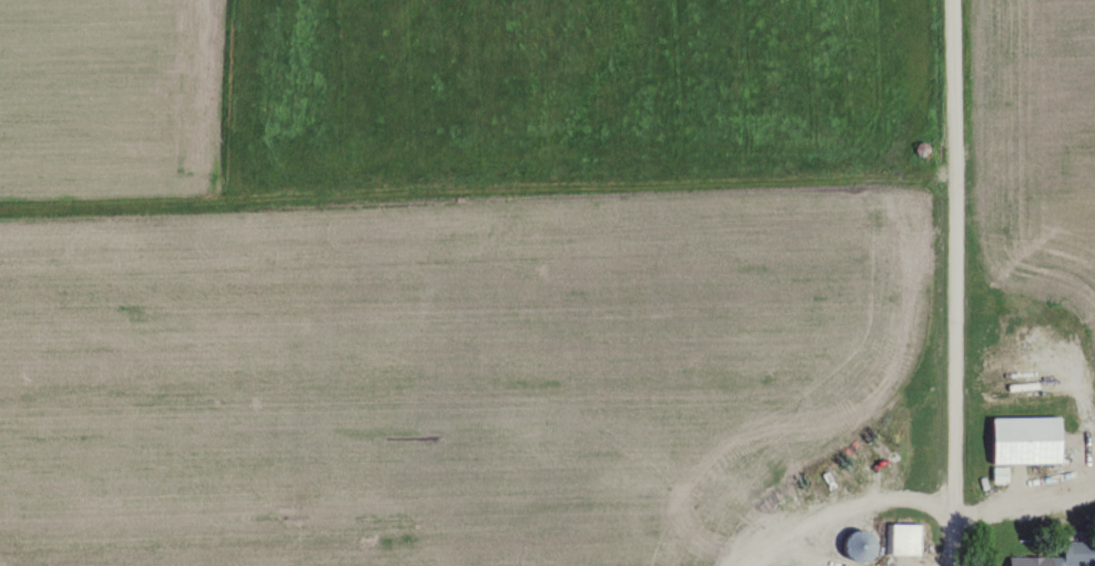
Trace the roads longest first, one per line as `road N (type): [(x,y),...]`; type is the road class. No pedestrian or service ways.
road 1 (residential): [(952,565),(950,0)]

